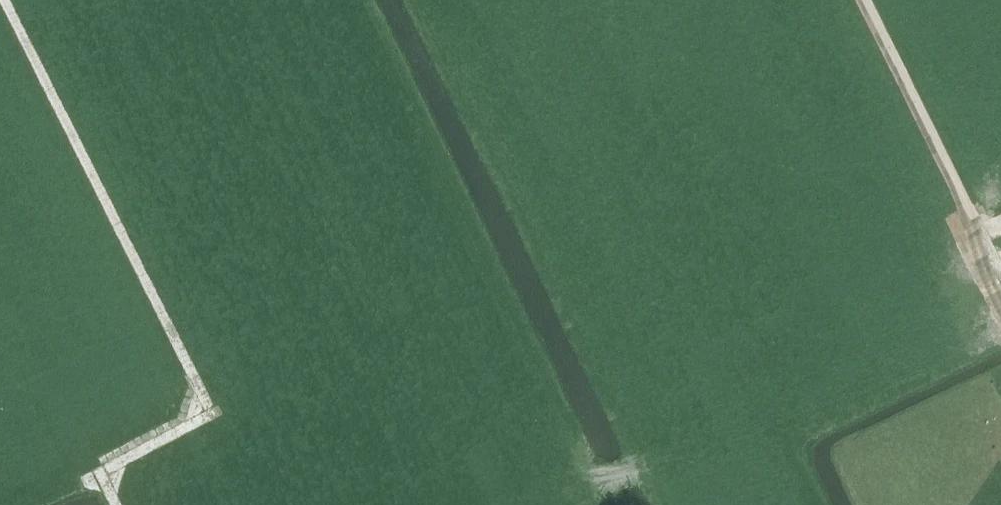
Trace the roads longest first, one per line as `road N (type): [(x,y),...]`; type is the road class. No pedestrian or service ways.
road 1 (track): [(114,504),(105,478),(203,424),(204,399),(4,0)]
road 2 (track): [(866,0),(1000,265)]

